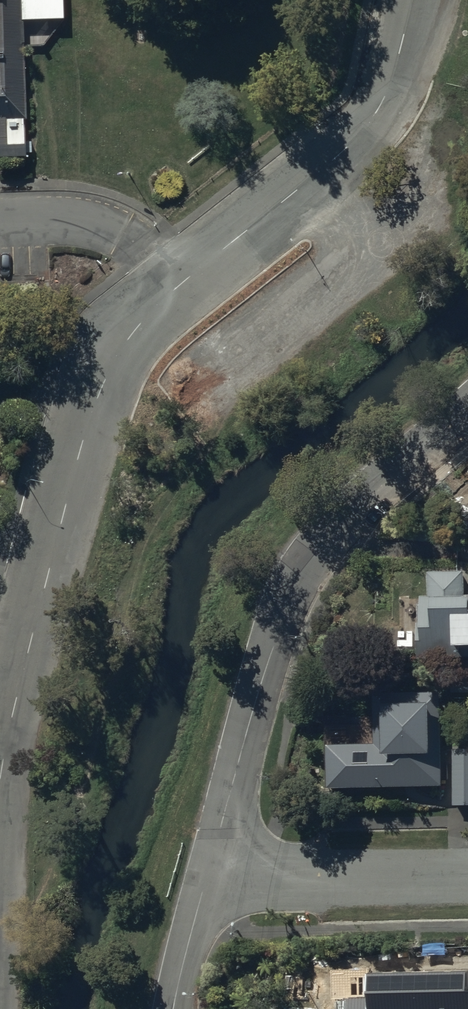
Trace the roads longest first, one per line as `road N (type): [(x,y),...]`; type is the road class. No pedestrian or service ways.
road 1 (residential): [(0,776),(57,540),(96,412),(123,351),(180,281),(369,134),(404,0)]
road 2 (unclassified): [(467,417),(321,533),(273,658),(211,877)]
road 3 (residential): [(211,877),(467,872)]
road 4 (unclassified): [(211,877),(179,1008)]

